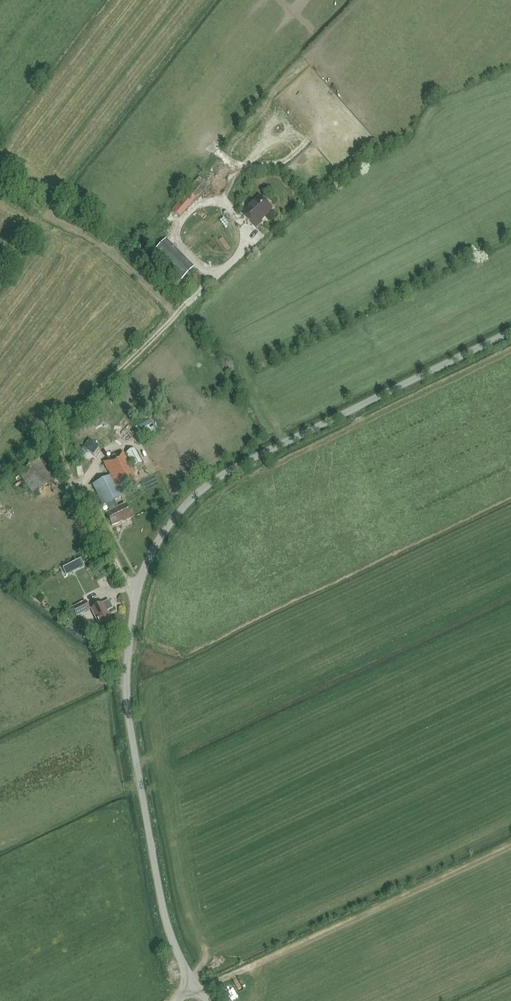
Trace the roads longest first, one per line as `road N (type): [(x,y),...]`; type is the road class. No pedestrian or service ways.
road 1 (unclassified): [(196,987),(169,932),(127,711),(143,570),(188,502),(227,471),(510,332)]
road 2 (track): [(135,591),(71,481),(61,428),(175,315),(136,271),(0,175)]

